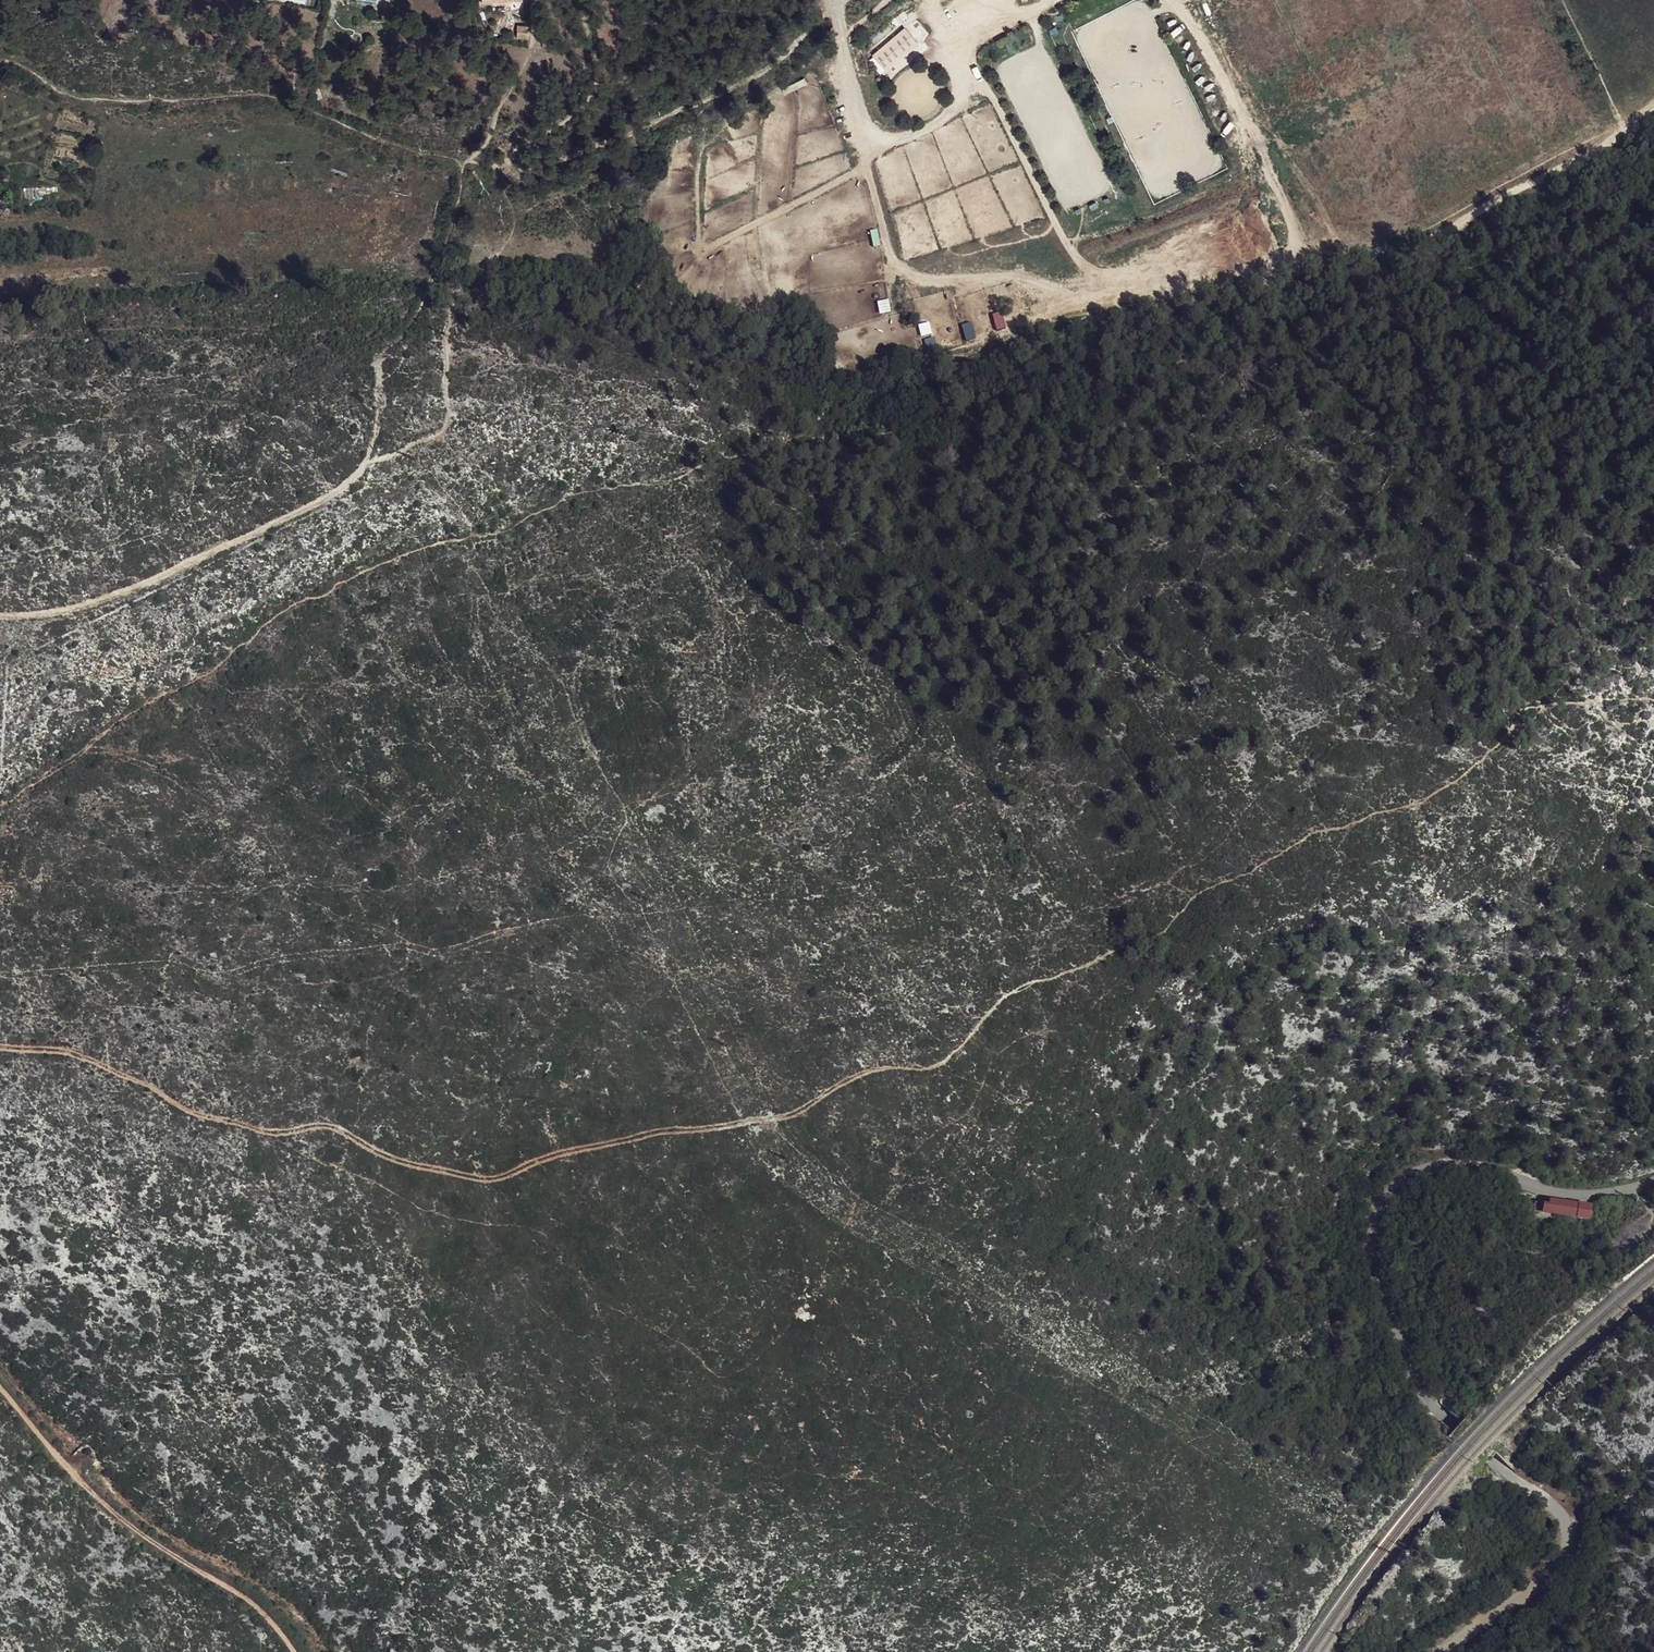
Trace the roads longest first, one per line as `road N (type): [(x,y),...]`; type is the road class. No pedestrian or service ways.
road 1 (track): [(440,303),(494,283),(548,290),(769,330),(857,384),(905,378),(995,332),(1115,292),(1233,277),(1328,250),(1423,242),(1547,167),(1653,117)]
road 2 (unclassified): [(1653,1183),(1584,1195),(1439,1165),(1394,1185),(1380,1206),(1377,1243),(1402,1350),(1435,1405),(1557,1509),(1569,1535),(1559,1563),(1533,1589),(1445,1651)]
road 3 (track): [(0,615),(62,610),(295,506),(387,446),(442,435),(458,409),(440,256),(468,157)]
road 4 (track): [(297,1651),(287,1631),(243,1594),(194,1567),(86,1481),(0,1383)]
road 5 (unclassified): [(842,0),(859,108),(868,127),(891,140),(927,131),(960,106),(968,70),(950,27)]

